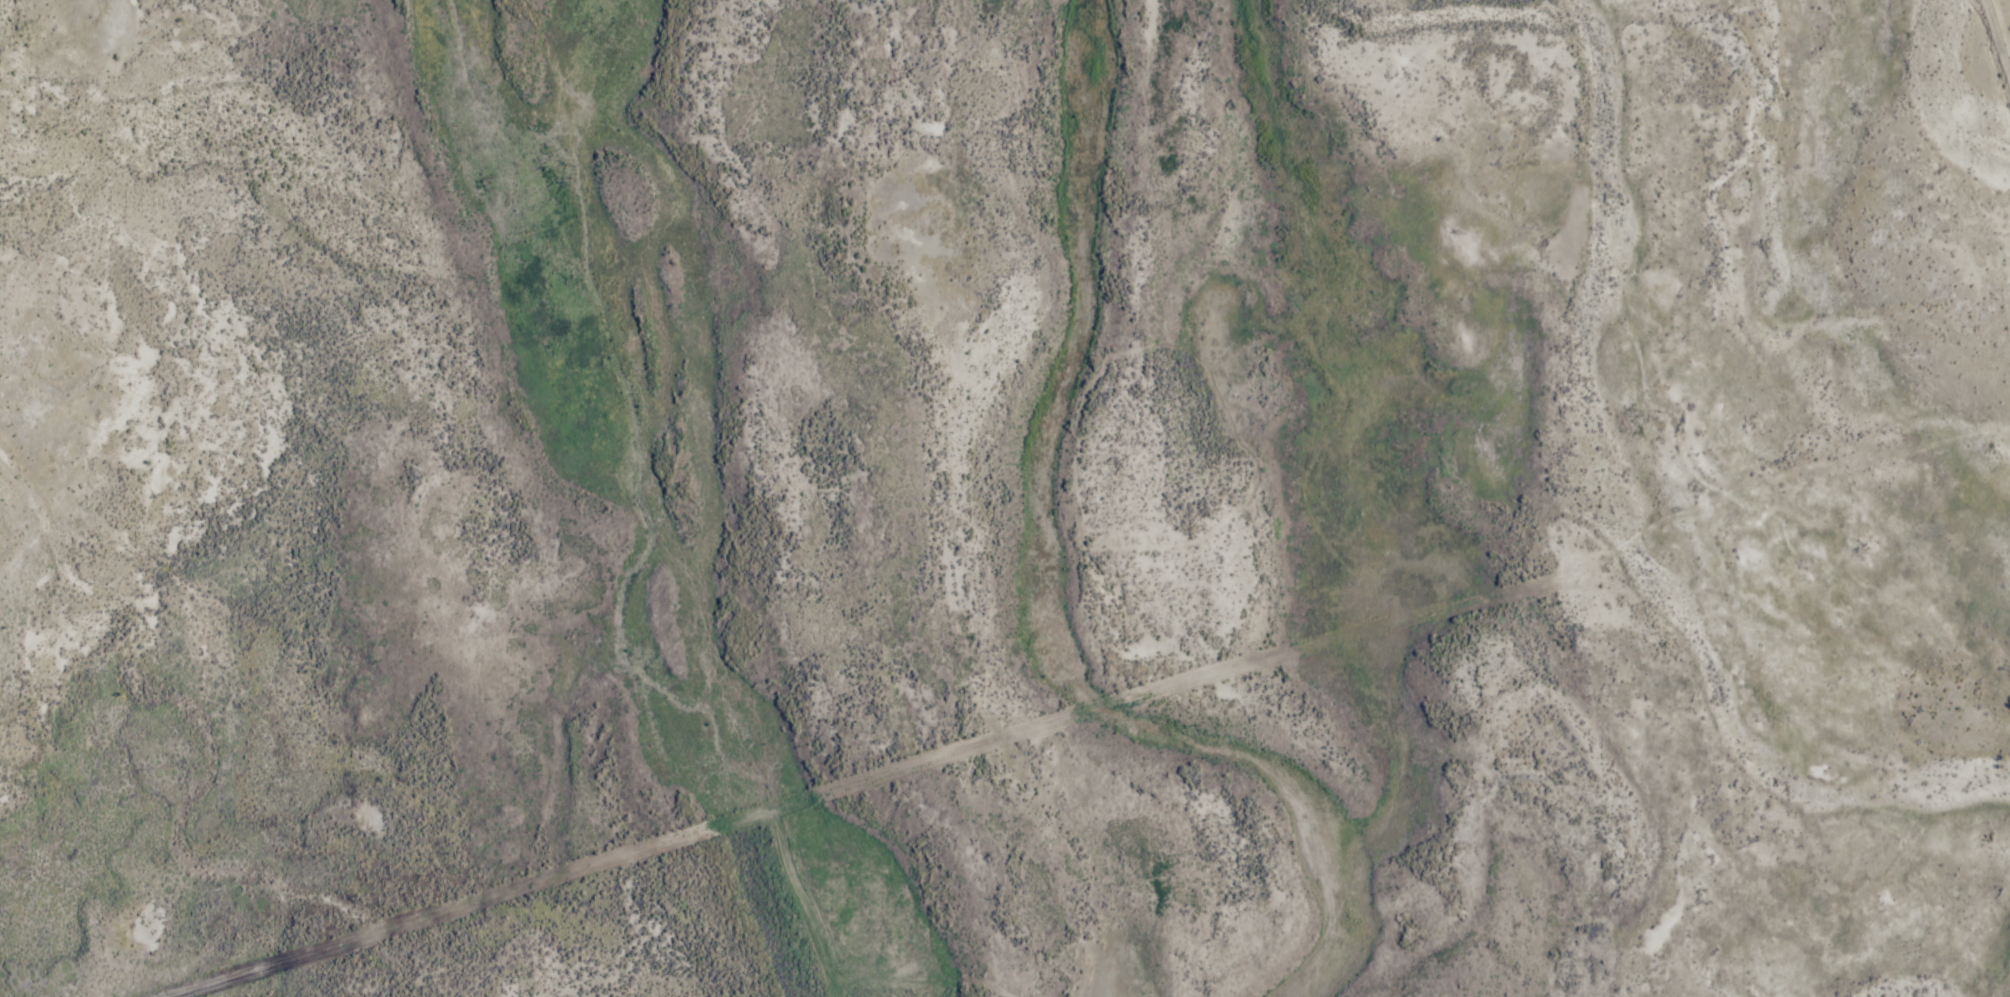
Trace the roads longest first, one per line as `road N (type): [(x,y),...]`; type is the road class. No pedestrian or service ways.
road 1 (track): [(1969,0),(2009,119)]

